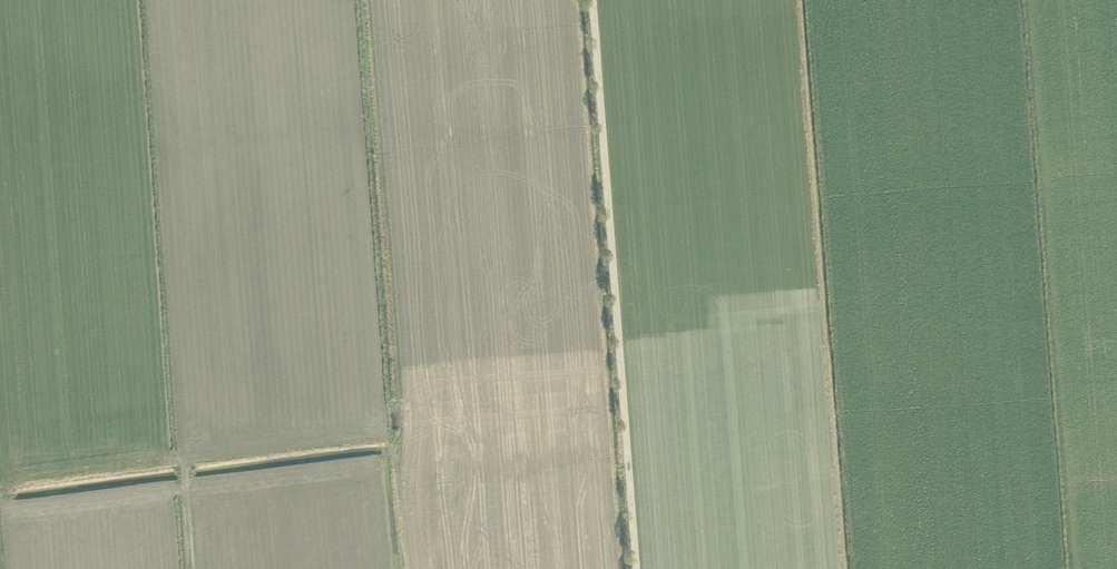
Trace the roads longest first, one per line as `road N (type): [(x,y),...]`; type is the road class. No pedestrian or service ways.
road 1 (unclassified): [(635,568),(592,0)]

